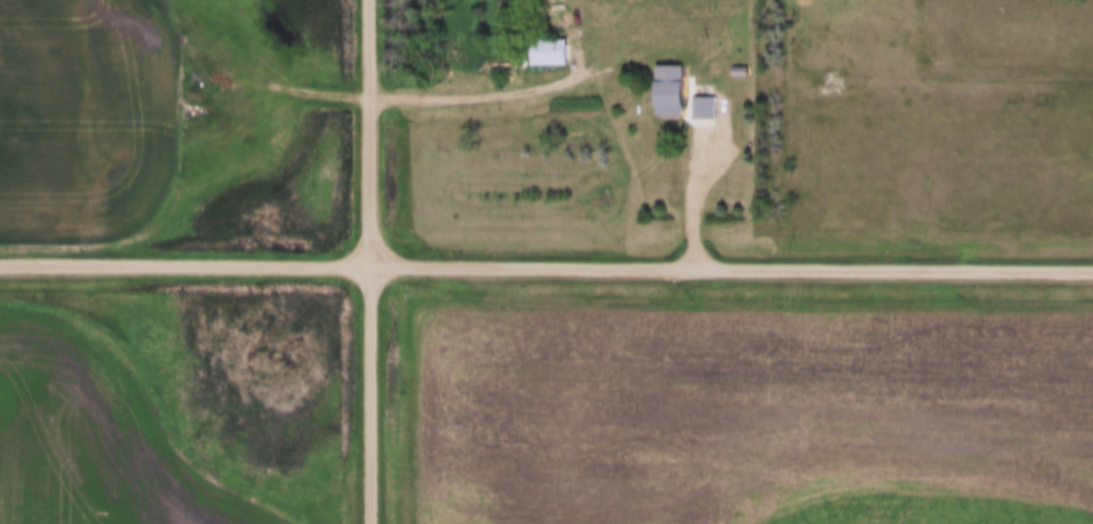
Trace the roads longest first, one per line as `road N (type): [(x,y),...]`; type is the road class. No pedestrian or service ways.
road 1 (residential): [(368,264),(1092,268)]
road 2 (residential): [(367,0),(369,523)]
road 3 (track): [(367,98),(292,87),(223,59)]

